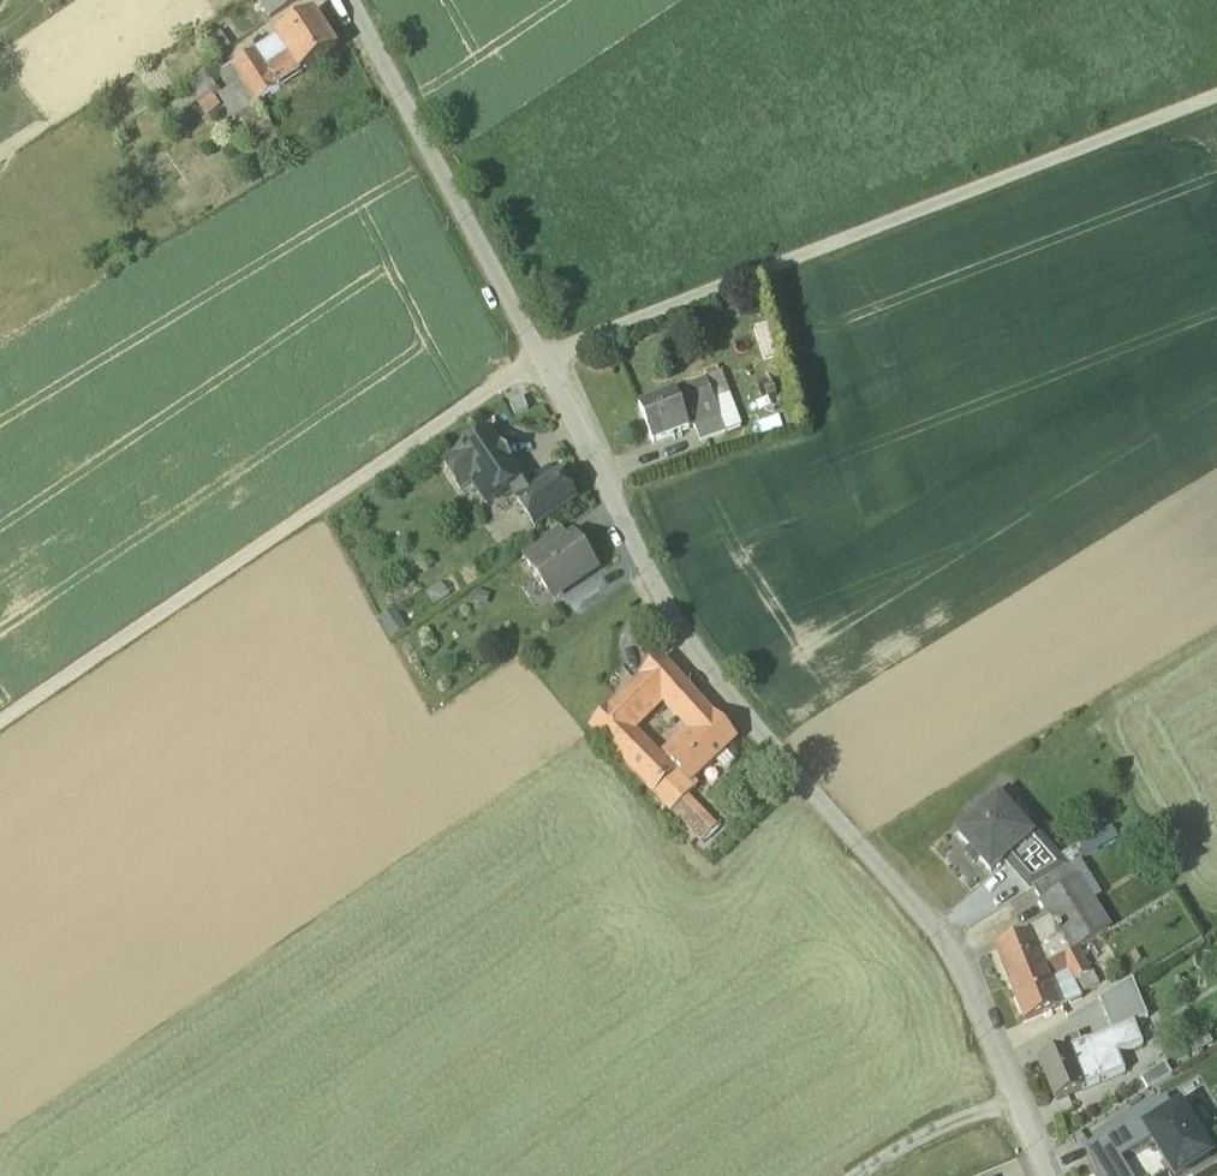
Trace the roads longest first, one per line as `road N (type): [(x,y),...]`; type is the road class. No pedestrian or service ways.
road 1 (unclassified): [(361,0),(659,588),(713,674),(947,935)]
road 2 (track): [(543,359),(1216,104)]
road 3 (track): [(543,359),(0,724)]
road 4 (residential): [(947,935),(1053,1175)]
road 5 (track): [(1021,1094),(939,1122),(856,1175)]

